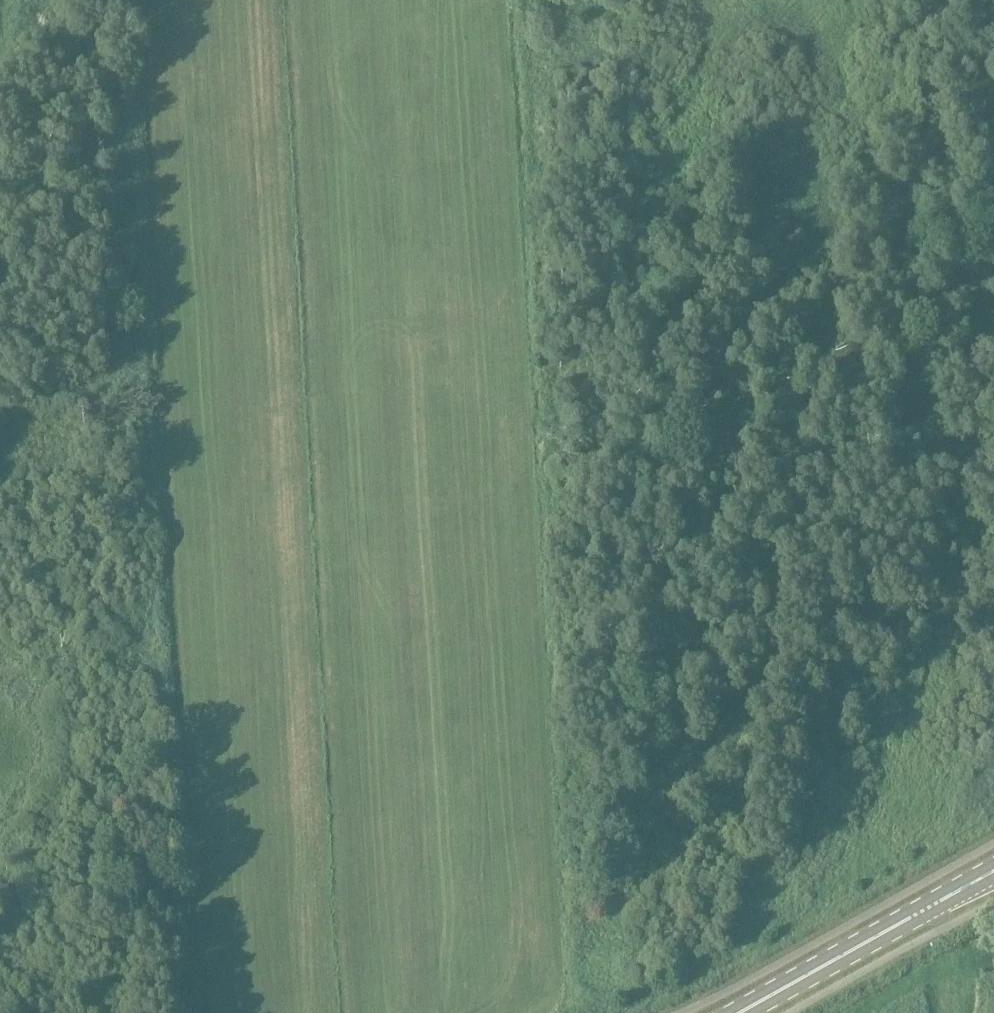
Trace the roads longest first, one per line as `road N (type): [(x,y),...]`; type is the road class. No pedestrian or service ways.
road 1 (primary): [(742,1012),(993,872)]

